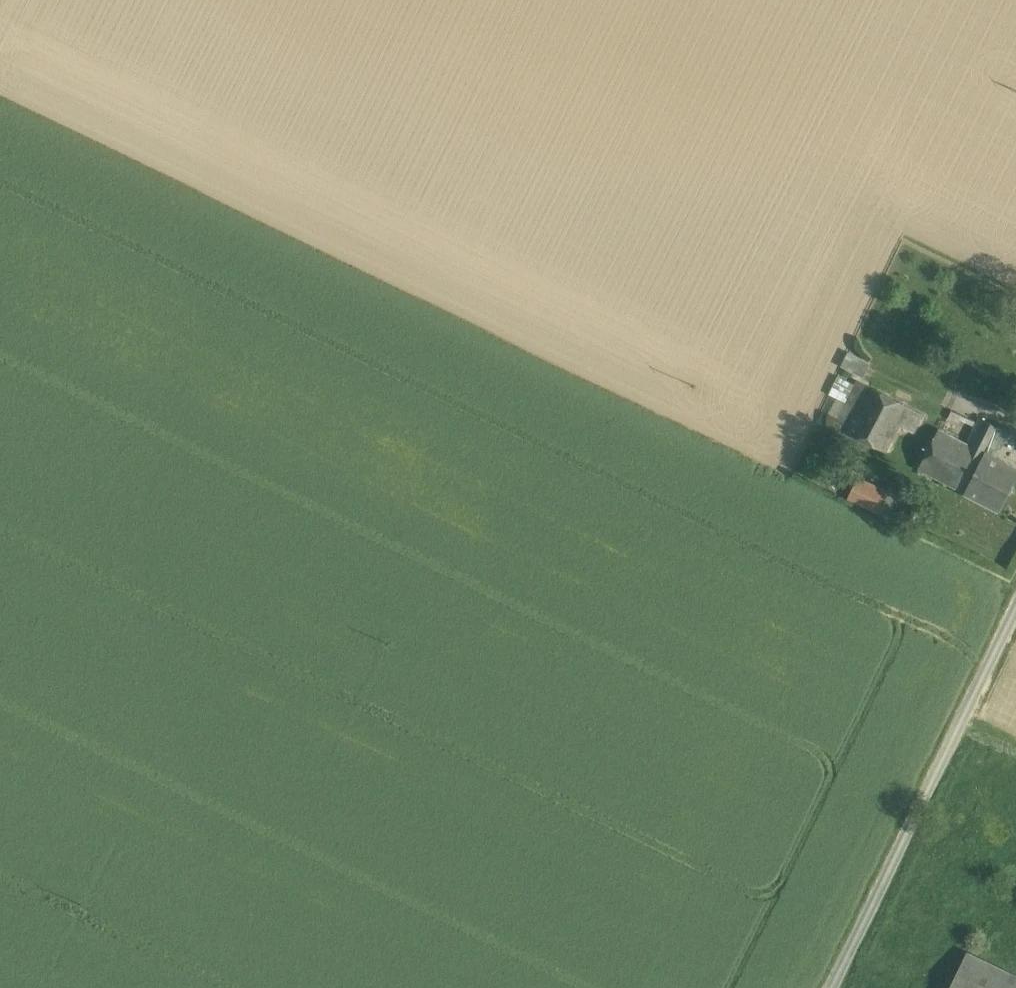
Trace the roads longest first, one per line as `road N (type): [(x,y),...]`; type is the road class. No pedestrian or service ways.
road 1 (unclassified): [(1015,601),(827,987)]

